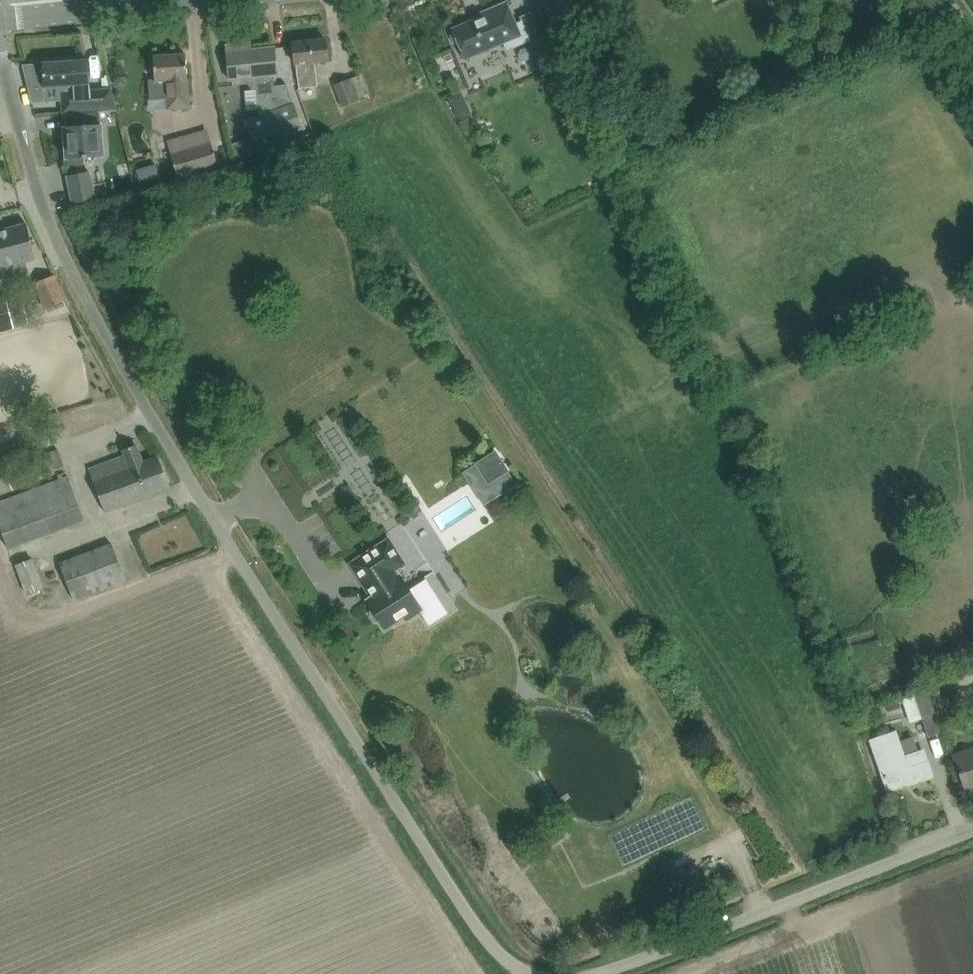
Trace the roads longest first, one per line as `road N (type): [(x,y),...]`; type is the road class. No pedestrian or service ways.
road 1 (unclassified): [(546,973),(510,958),(474,918),(198,492),(89,313),(27,174),(0,85)]
road 2 (unclassified): [(972,839),(575,973)]
road 3 (tertiary): [(0,17),(181,0)]

